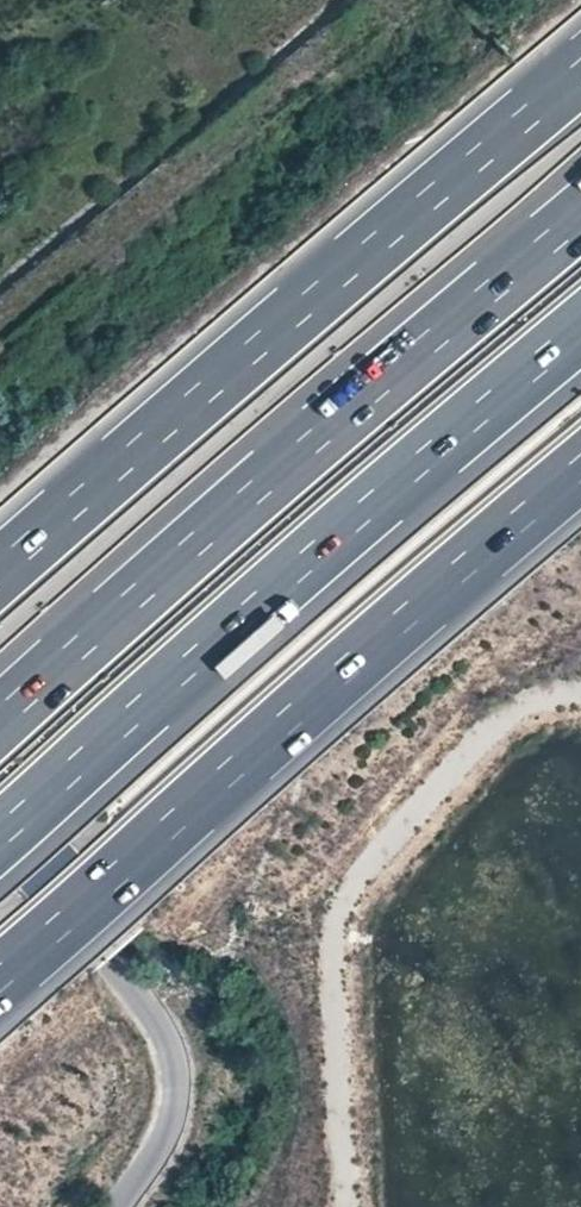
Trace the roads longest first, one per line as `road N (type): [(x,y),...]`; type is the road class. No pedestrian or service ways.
road 1 (motorway): [(0,978),(580,468)]
road 2 (motorway): [(0,835),(580,328)]
road 3 (motorway): [(580,216),(0,719)]
road 4 (motorway): [(580,73),(0,571)]
road 5 (track): [(347,1206),(326,1003),(338,912),(484,730),(548,695),(580,694)]
road 6 (unclassified): [(0,835),(113,963),(166,1038),(173,1071),(166,1125),(117,1206)]

